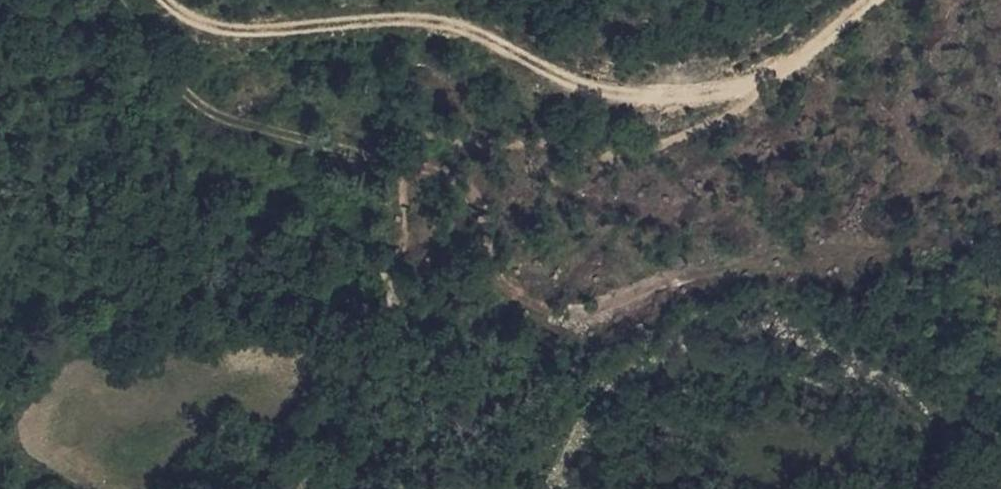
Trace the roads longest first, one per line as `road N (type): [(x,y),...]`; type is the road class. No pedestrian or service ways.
road 1 (track): [(751,84),(639,106),(423,18),(245,28),(183,11),(173,0)]
road 2 (track): [(423,182),(475,208),(481,237),(448,260),(412,257),(390,267),(387,323),(363,402),(304,488)]
road 3 (track): [(108,0),(165,73),(215,115),(339,145),(423,182)]
road 4 (track): [(868,0),(751,84)]

